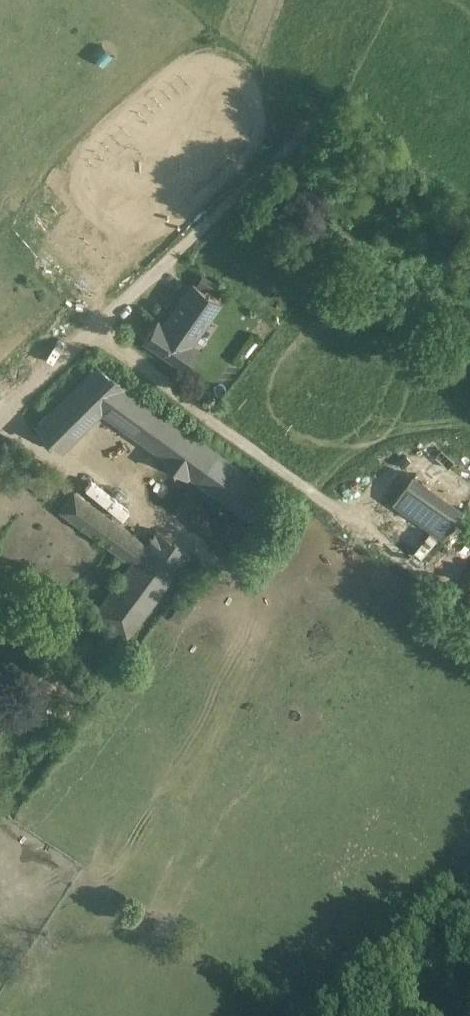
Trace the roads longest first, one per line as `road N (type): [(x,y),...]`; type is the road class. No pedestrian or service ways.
road 1 (unclassified): [(0,432),(246,205)]

